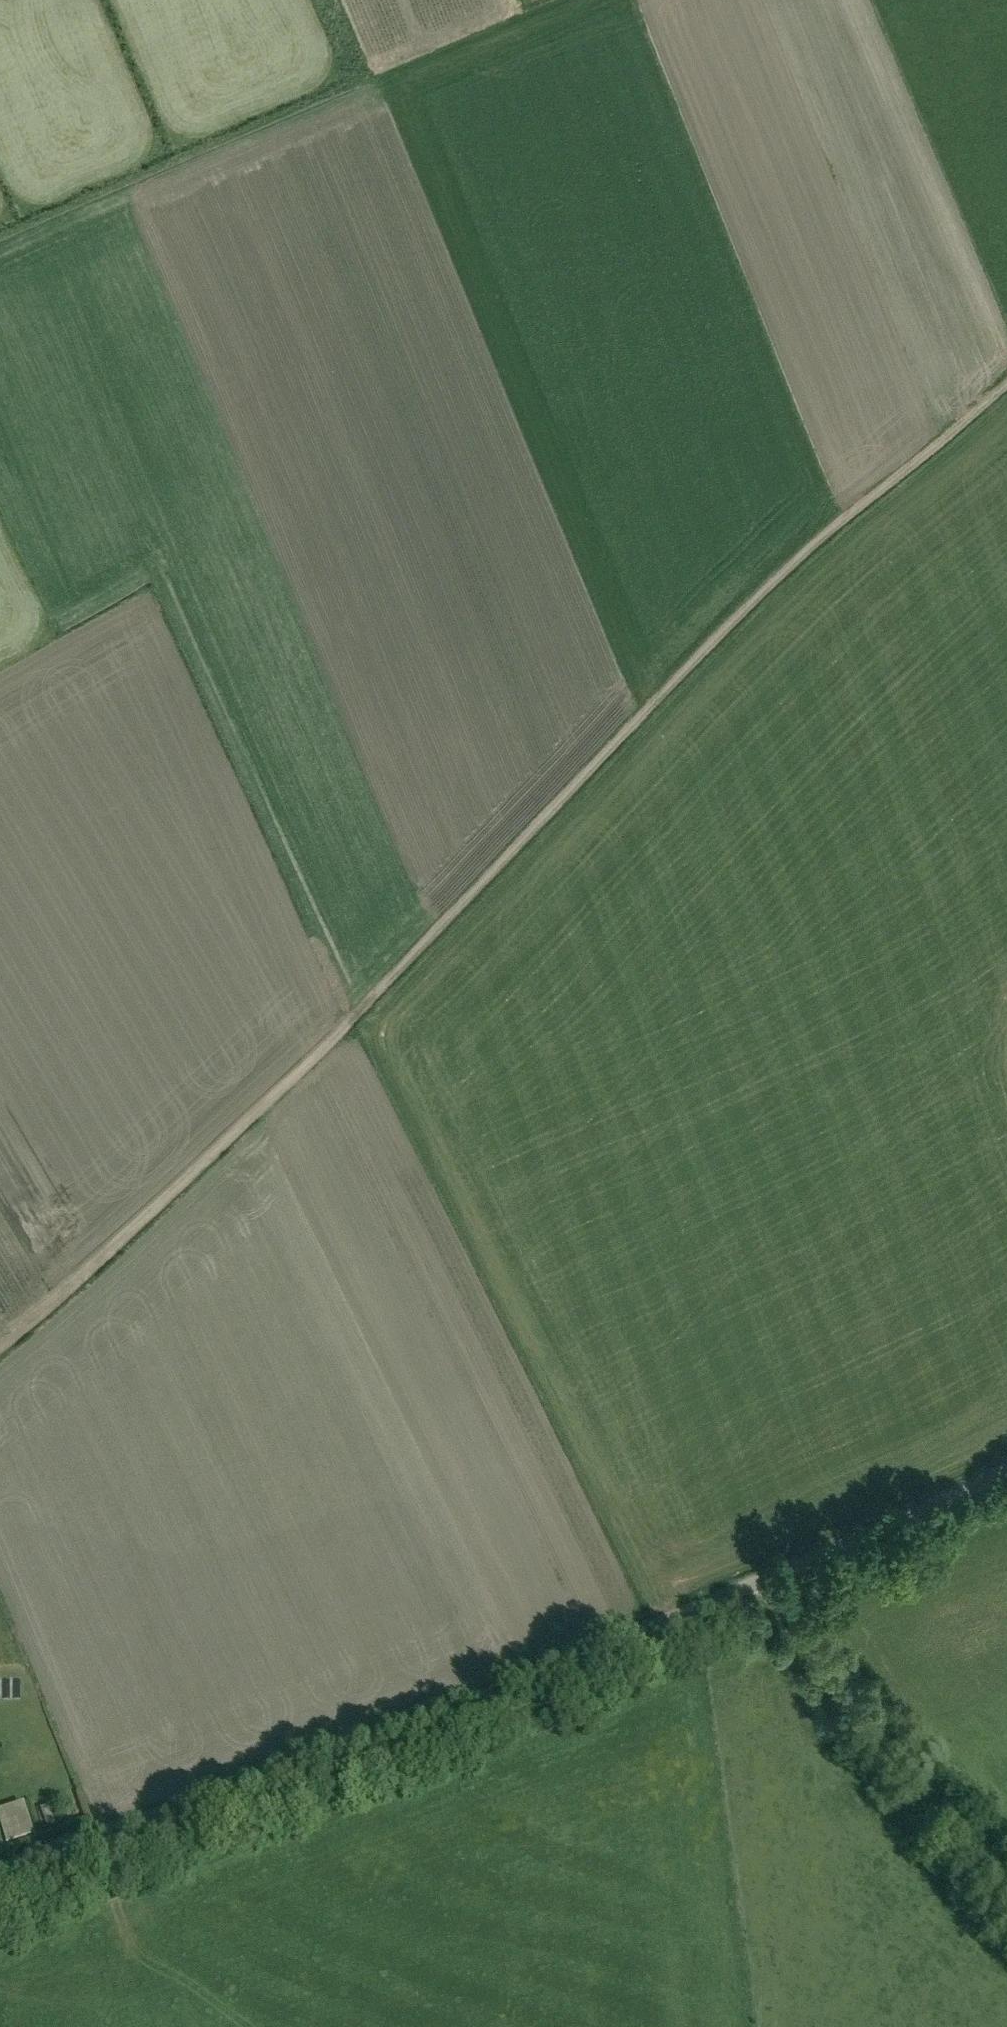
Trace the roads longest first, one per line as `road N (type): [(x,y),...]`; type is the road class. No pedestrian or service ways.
road 1 (track): [(0,1347),(300,1069),(788,568),(1006,377)]
road 2 (unclassified): [(0,1869),(401,1728),(1006,1468)]

